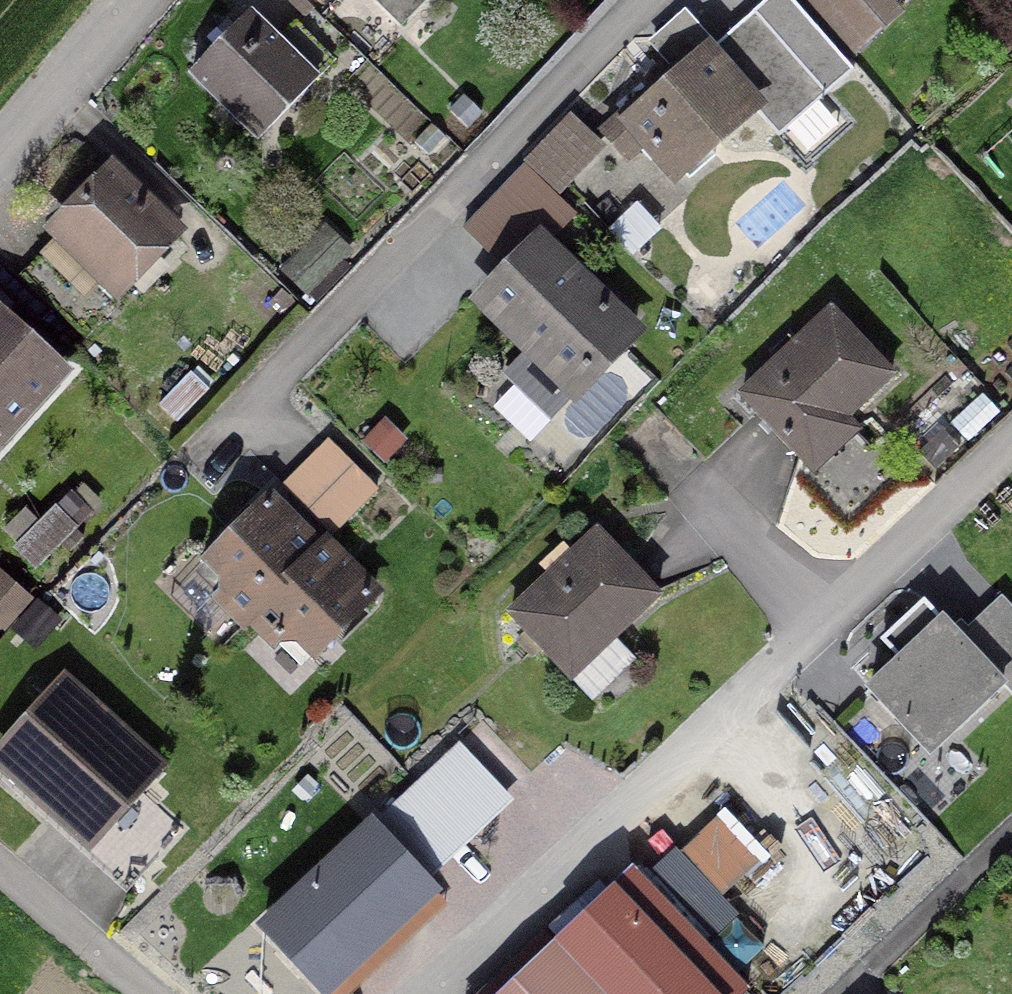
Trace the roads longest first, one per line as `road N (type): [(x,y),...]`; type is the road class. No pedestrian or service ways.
road 1 (residential): [(433,993),(1011,445)]
road 2 (residential): [(217,415),(620,0)]
road 3 (residential): [(0,864),(150,993)]
road 4 (residential): [(91,0),(0,116)]

